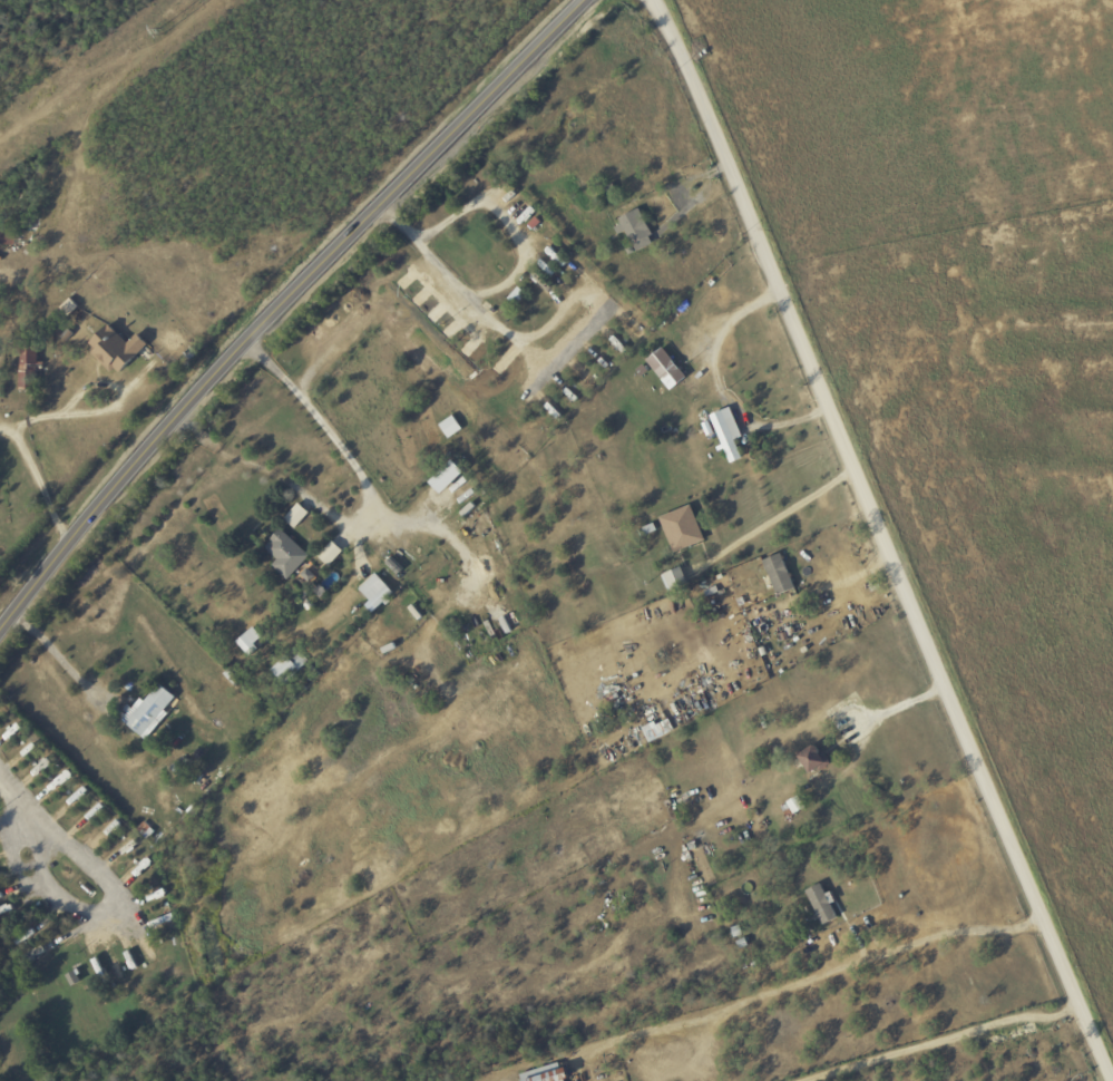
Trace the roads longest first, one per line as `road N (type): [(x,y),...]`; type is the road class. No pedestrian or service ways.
road 1 (residential): [(648,0),(765,255),(1109,1080)]
road 2 (tertiary): [(0,630),(235,351),(584,0)]

